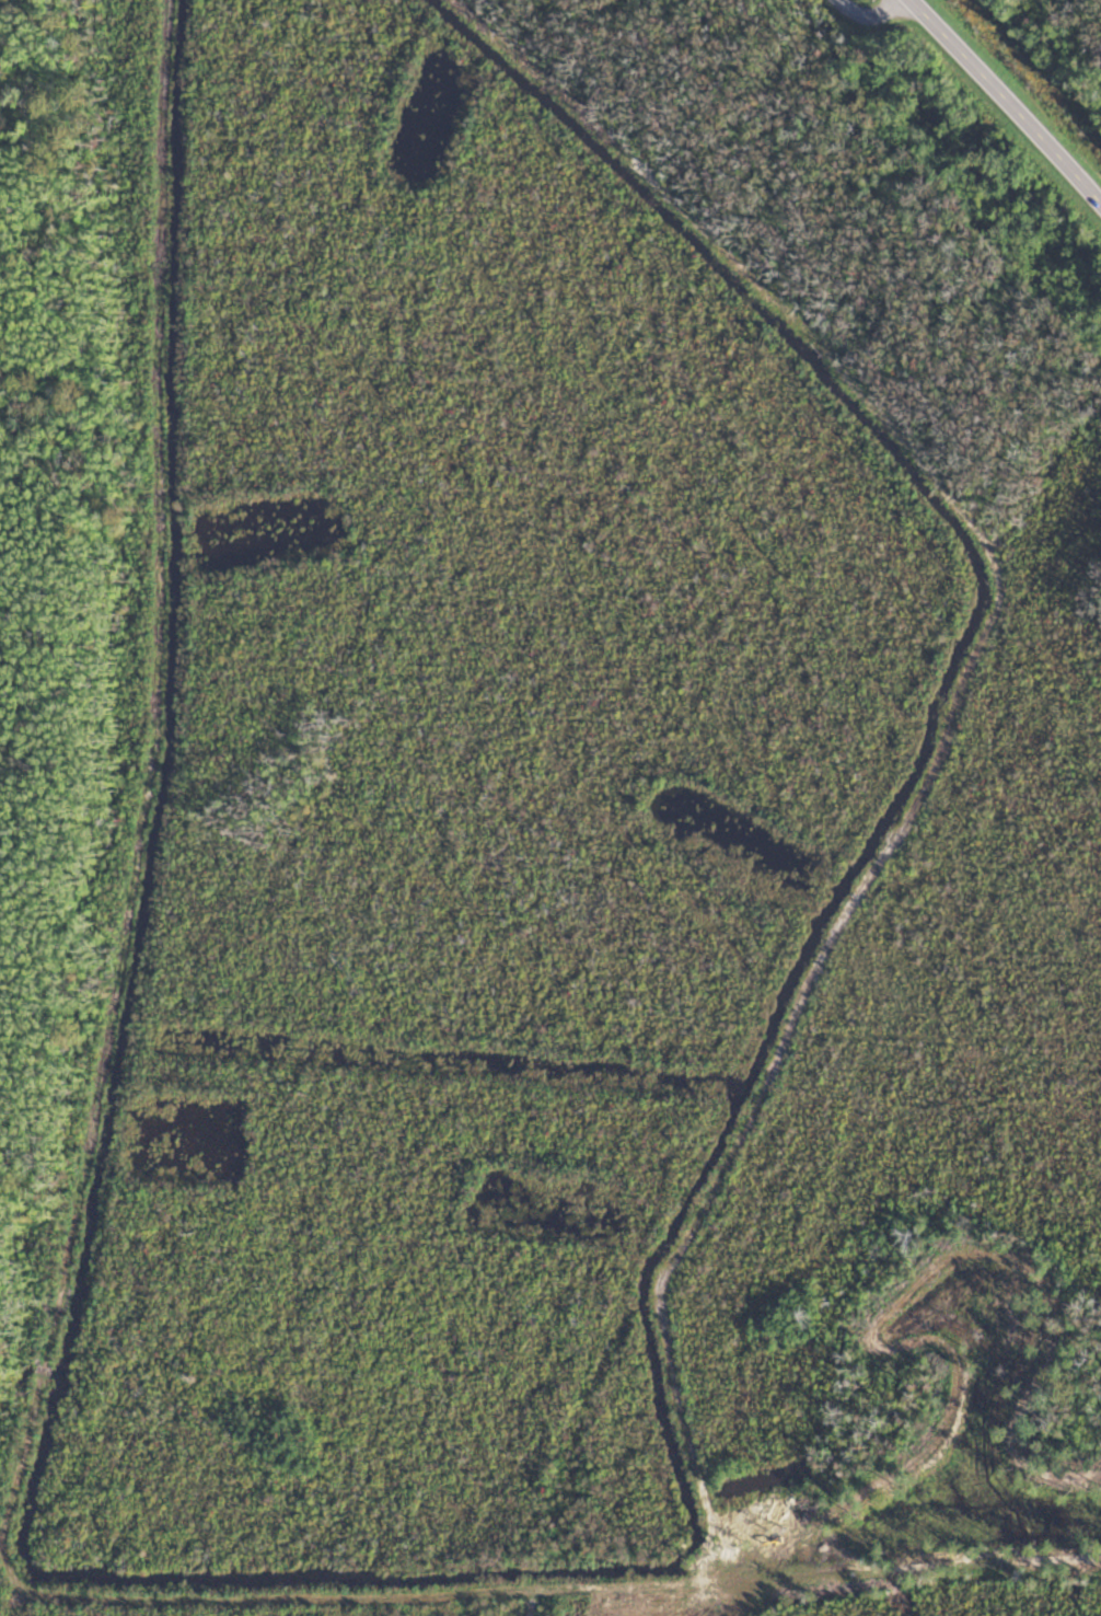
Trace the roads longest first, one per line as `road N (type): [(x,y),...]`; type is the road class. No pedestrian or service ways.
road 1 (primary): [(1100,185),(926,0)]

